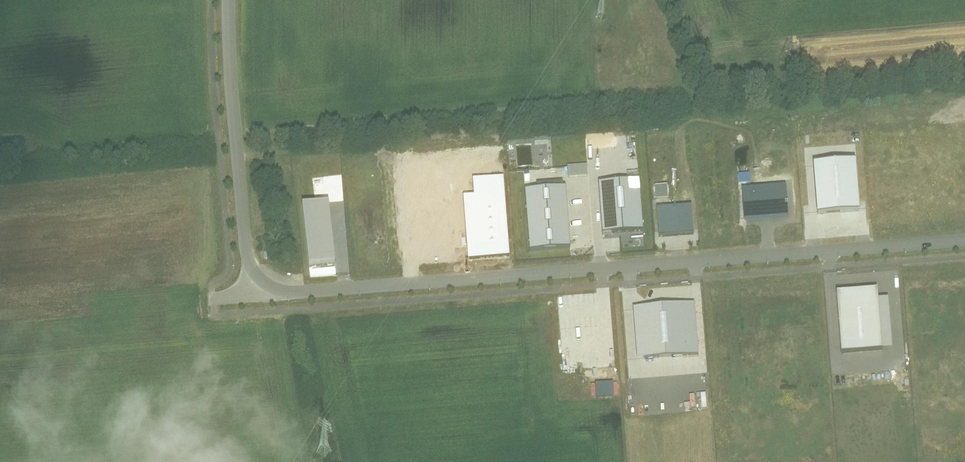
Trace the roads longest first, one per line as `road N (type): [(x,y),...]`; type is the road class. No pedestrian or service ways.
road 1 (residential): [(964,241),(270,295)]
road 2 (residential): [(270,295),(249,268),(228,0)]

